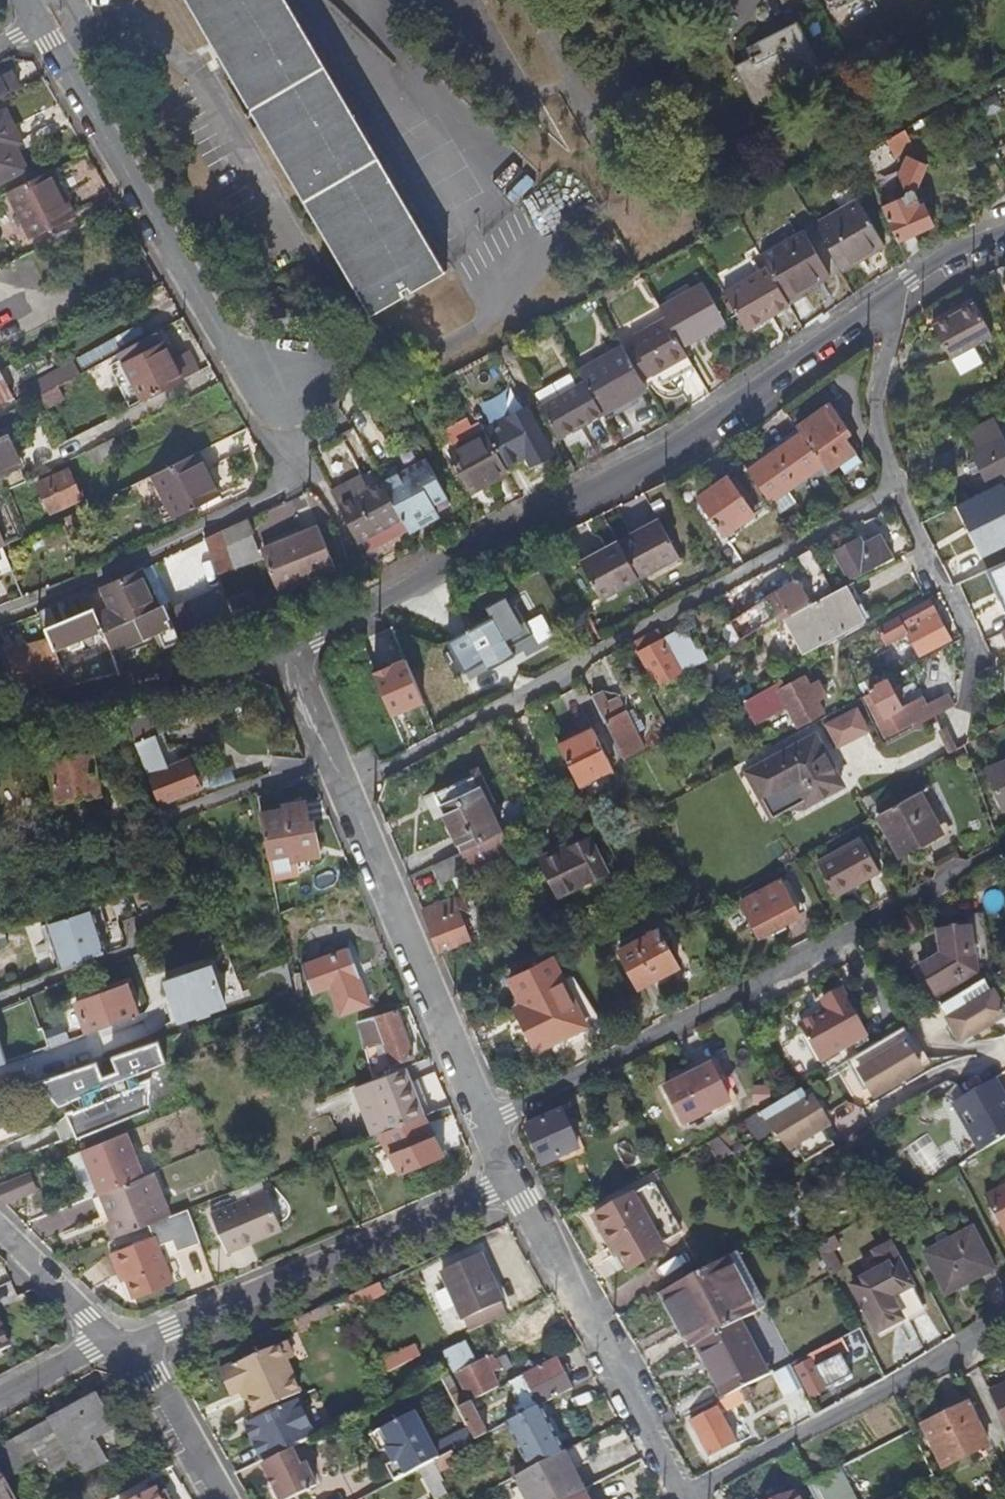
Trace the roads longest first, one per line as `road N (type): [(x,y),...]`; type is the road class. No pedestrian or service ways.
road 1 (residential): [(1004,236),(911,284),(632,471),(288,650)]
road 2 (residential): [(288,650),(505,1187)]
road 3 (residential): [(282,378),(233,352),(40,23)]
road 4 (residential): [(505,1187),(117,1347)]
road 5 (residential): [(683,1498),(505,1187)]
road 6 (residential): [(288,650),(0,722)]
road 7 (residential): [(217,1498),(143,1372),(117,1347)]
road 8 (residential): [(117,1347),(0,1237)]
road 9 (residential): [(117,1347),(63,1361),(0,1397)]

